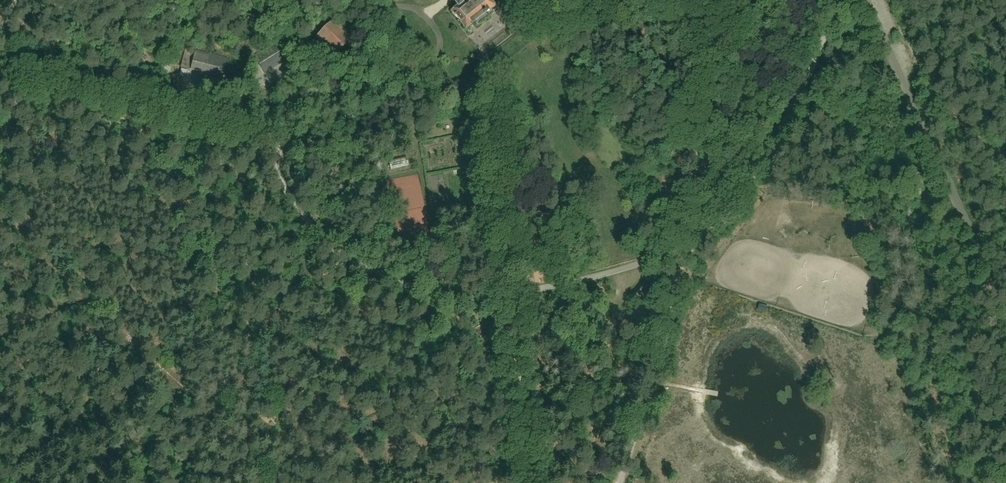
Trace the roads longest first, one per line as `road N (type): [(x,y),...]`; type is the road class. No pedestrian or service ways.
road 1 (unclassified): [(280,140),(282,182),(308,221),(419,277),(527,288),(658,259),(709,232),(738,202),(804,84),(838,0)]
road 2 (unclassified): [(1005,311),(867,0)]
road 3 (track): [(0,63),(281,128)]
road 4 (track): [(529,482),(507,294)]
road 5 (unclassified): [(280,140),(442,54)]
road 6 (unclassified): [(280,140),(308,17)]

